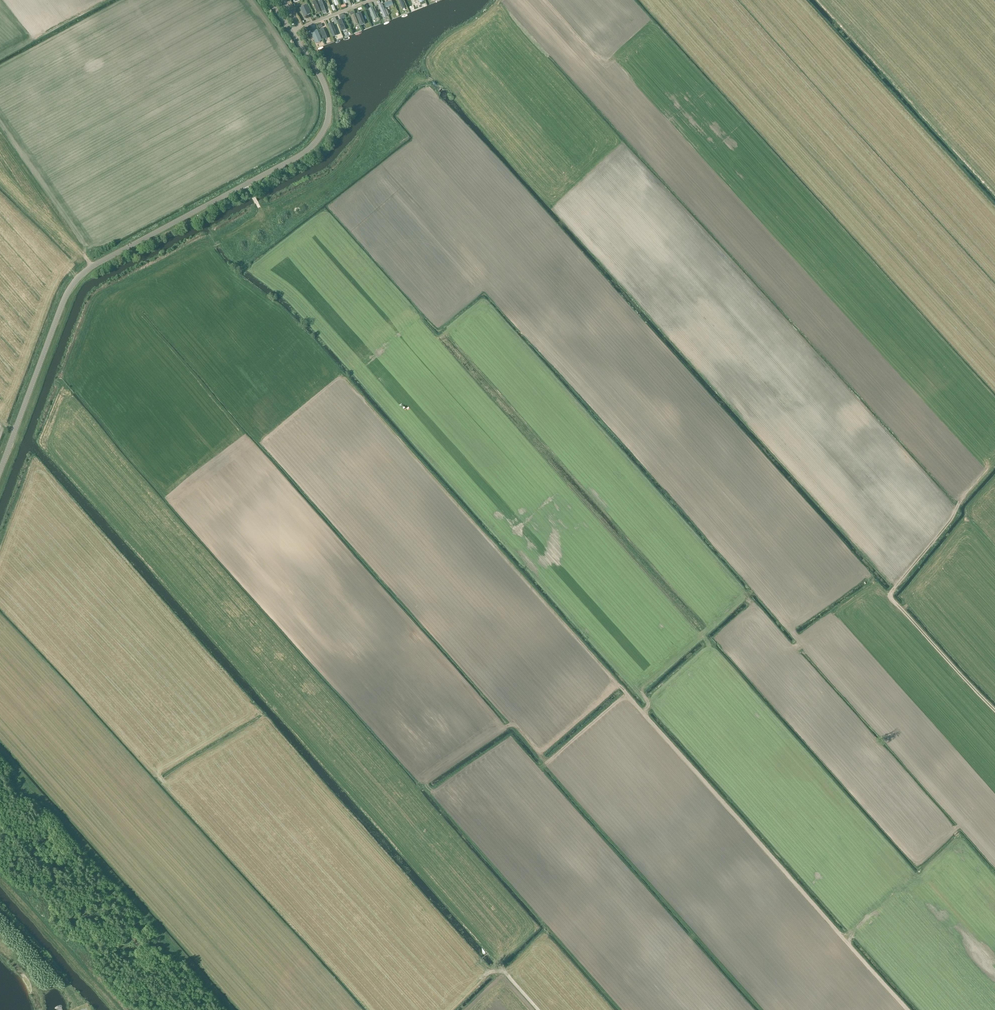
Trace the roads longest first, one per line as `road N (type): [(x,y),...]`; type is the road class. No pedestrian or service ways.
road 1 (tertiary): [(0,471),(80,276),(299,156),(322,133),(324,85),(269,0)]

